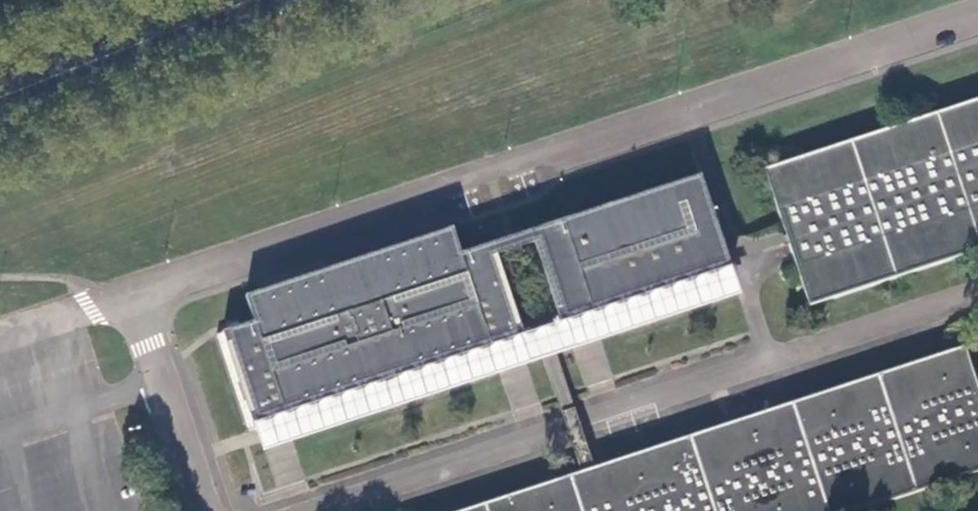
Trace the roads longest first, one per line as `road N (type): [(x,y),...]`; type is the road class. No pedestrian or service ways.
road 1 (unclassified): [(205,510),(146,333),(149,301),(166,279),(977,14)]
road 2 (secondary): [(0,88),(229,0)]

